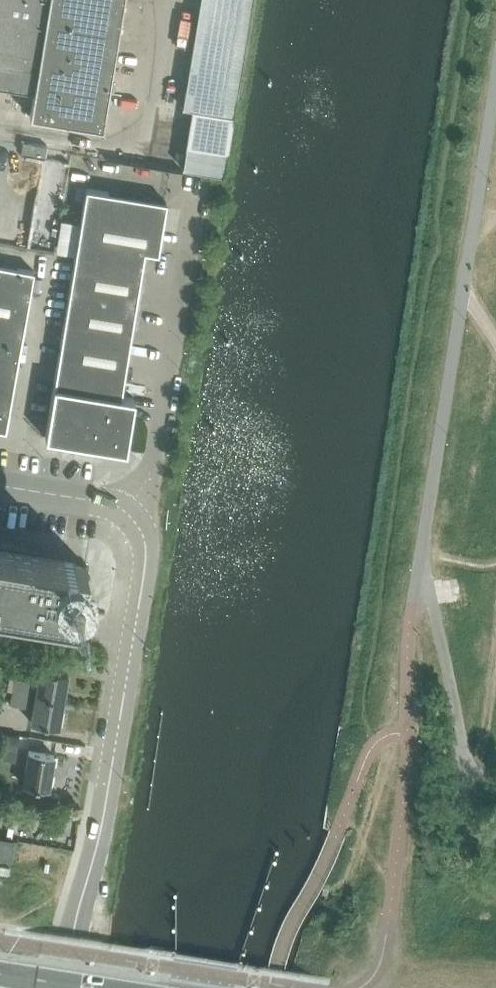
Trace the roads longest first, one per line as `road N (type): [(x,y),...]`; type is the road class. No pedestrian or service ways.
road 1 (unclassified): [(416,589),(495,79)]
road 2 (unclassified): [(87,905),(144,557),(128,514)]
road 3 (unclassified): [(128,514),(150,479),(202,184)]
road 4 (unclassified): [(128,514),(0,487)]

